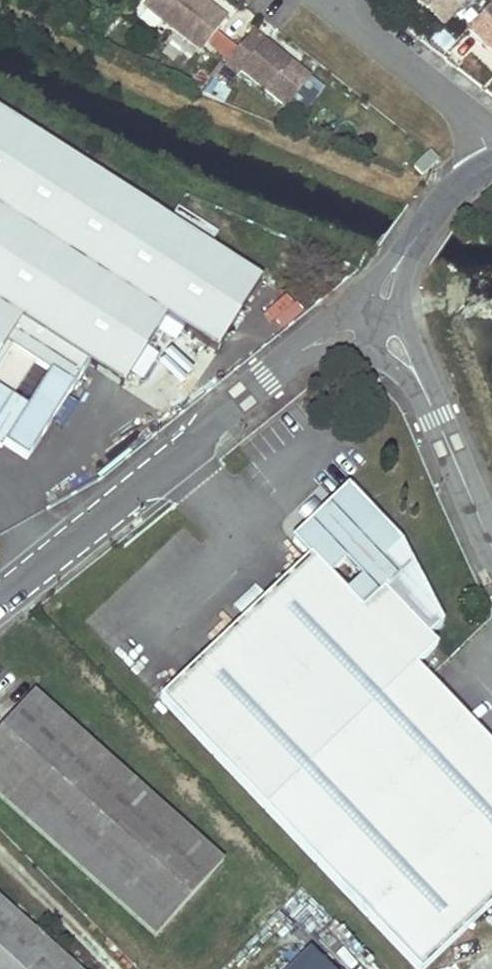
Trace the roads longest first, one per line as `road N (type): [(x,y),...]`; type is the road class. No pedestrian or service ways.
road 1 (unclassified): [(0,596),(143,488),(198,436)]
road 2 (residential): [(491,161),(461,107),(340,0)]
road 3 (unclassified): [(355,301),(235,392),(198,436)]
road 4 (unclassified): [(198,436),(312,361),(374,346)]
road 5 (unclassified): [(491,546),(436,413)]
road 6 (residential): [(491,164),(448,194),(401,257)]

